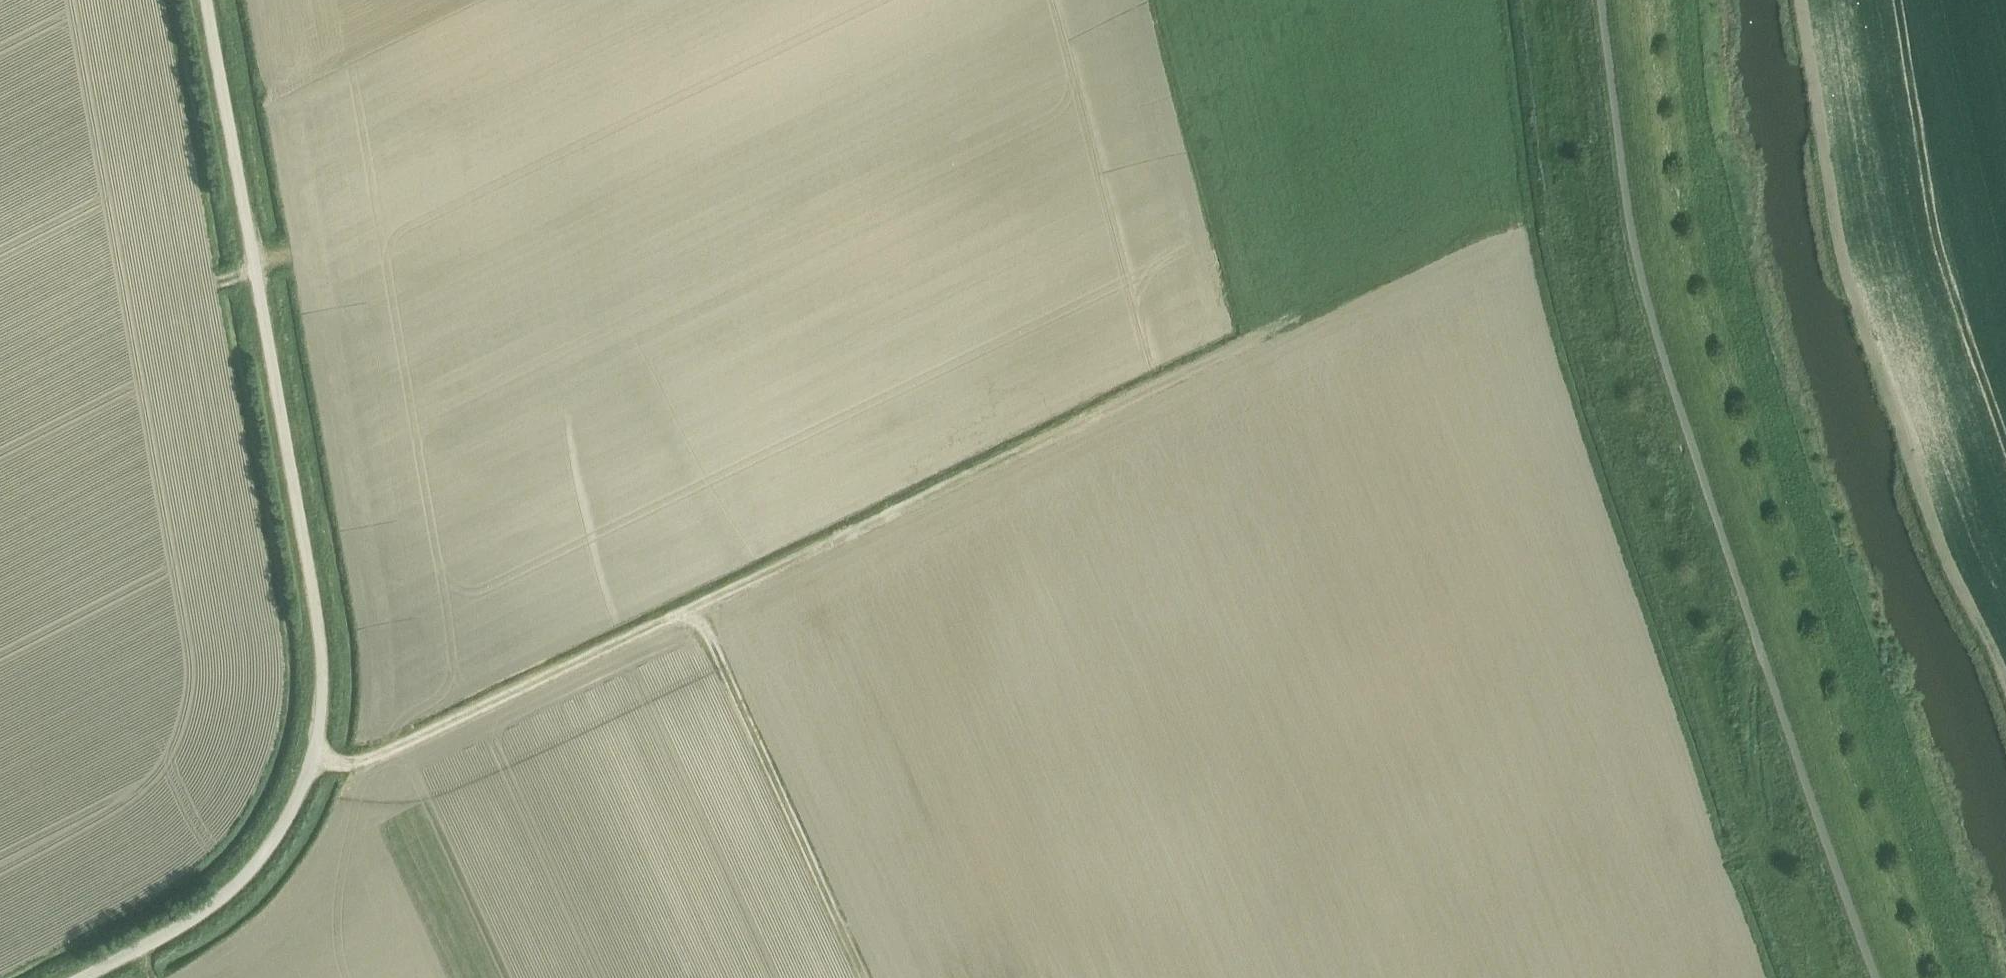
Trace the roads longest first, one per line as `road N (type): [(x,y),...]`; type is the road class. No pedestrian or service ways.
road 1 (unclassified): [(90,977),(189,928),(262,854),(302,797),(331,708),(307,530),(210,0)]
road 2 (unclassified): [(1883,977),(1659,334),(1634,246),(1599,0)]

